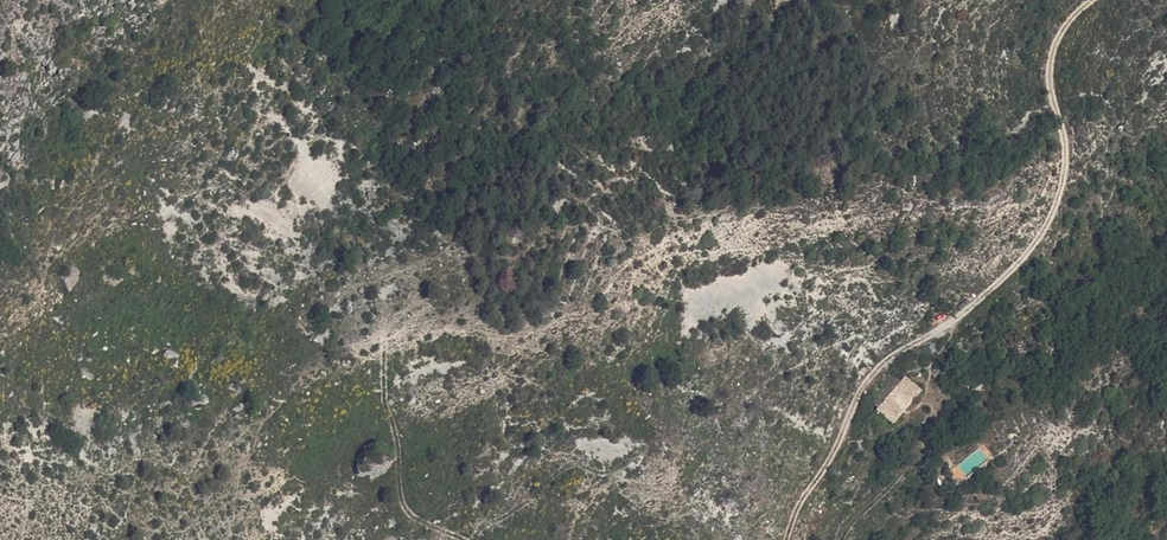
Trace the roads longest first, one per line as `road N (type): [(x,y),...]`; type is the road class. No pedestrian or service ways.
road 1 (track): [(1092,0),(1057,36),(1049,65),(1065,144),(1061,190),(1043,232),(1015,268),(878,367),(797,509),(788,539)]

